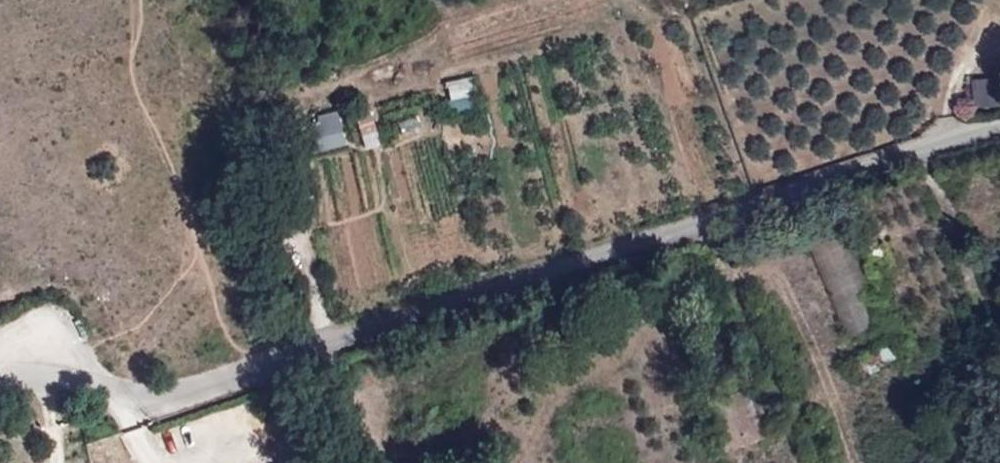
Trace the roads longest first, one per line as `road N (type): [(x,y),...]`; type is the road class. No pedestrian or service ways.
road 1 (residential): [(999,129),(472,290),(263,366),(119,384),(35,336),(0,349)]

